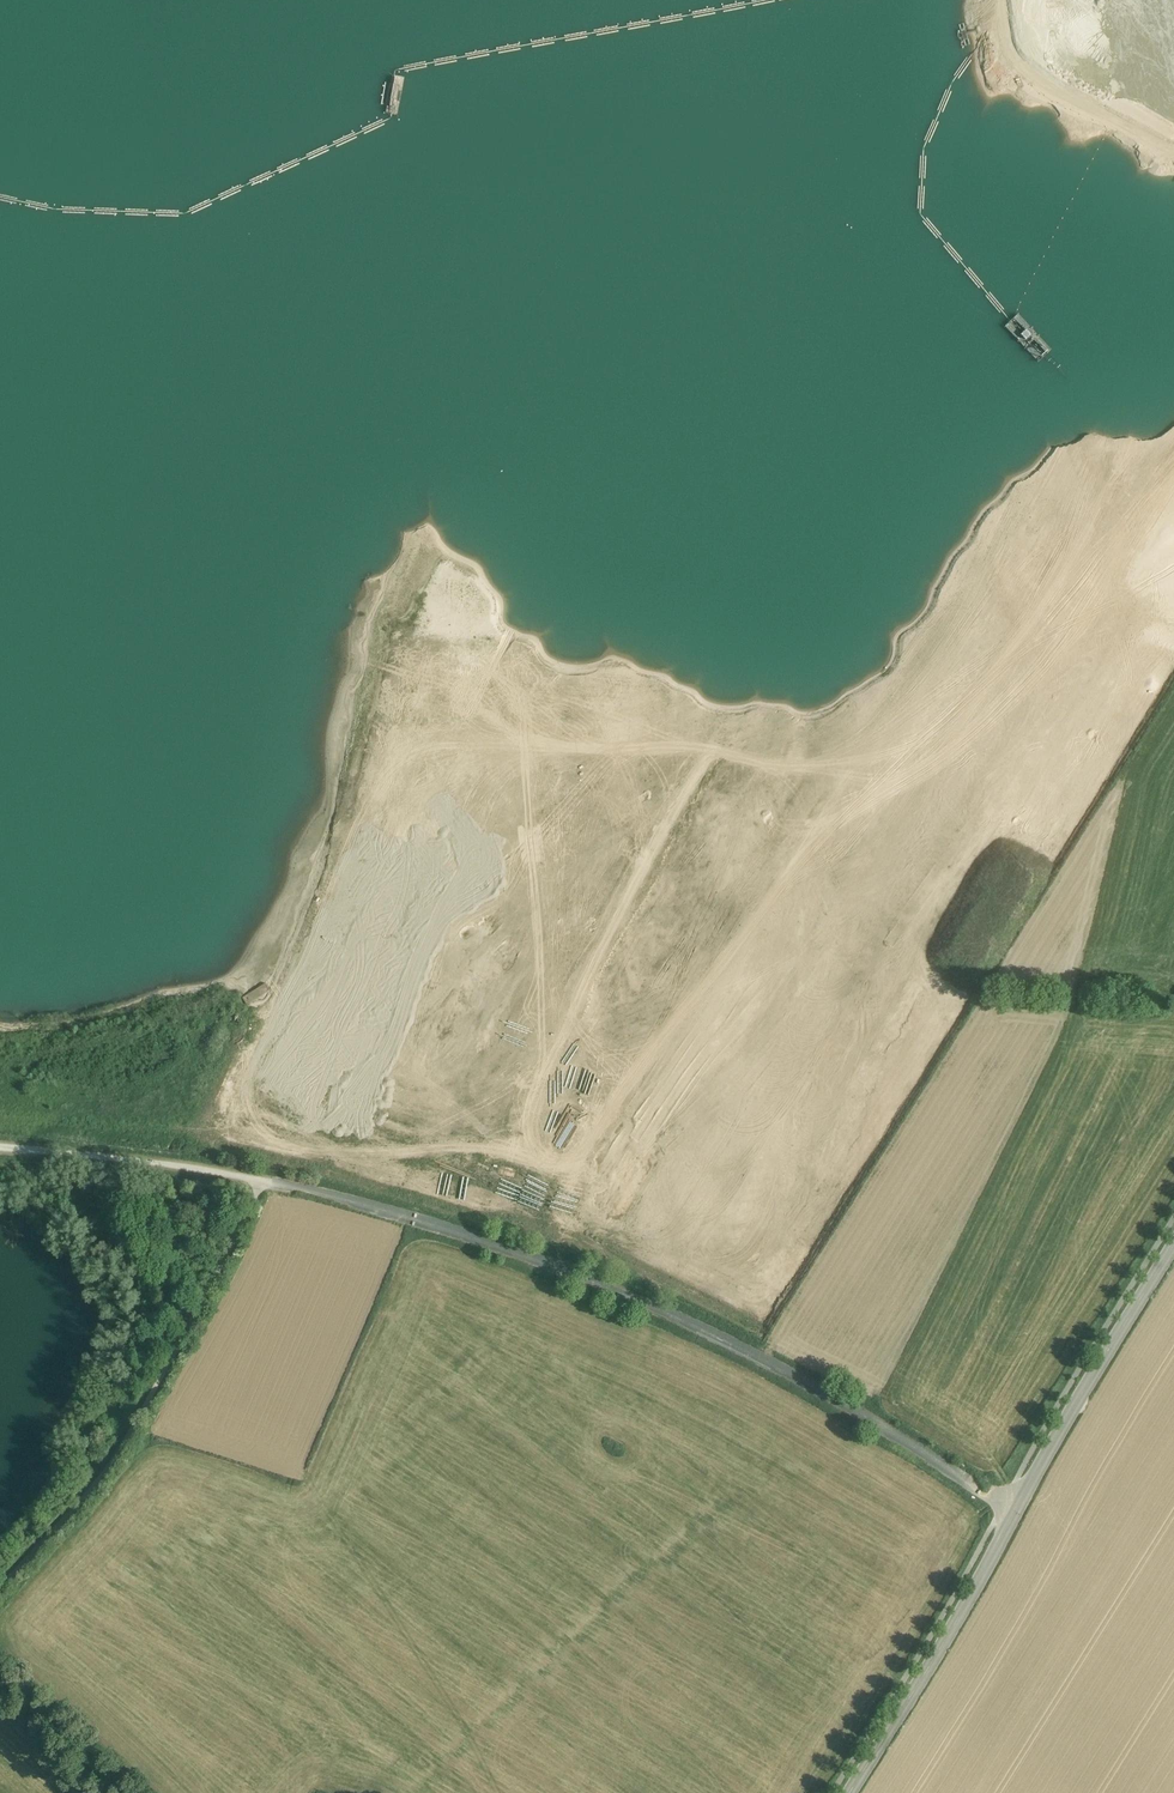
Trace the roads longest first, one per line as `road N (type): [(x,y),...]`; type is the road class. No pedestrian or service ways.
road 1 (tertiary): [(850,1792),(1173,1245)]
road 2 (track): [(0,1149),(264,1180)]
road 3 (track): [(125,1792),(0,1671)]

